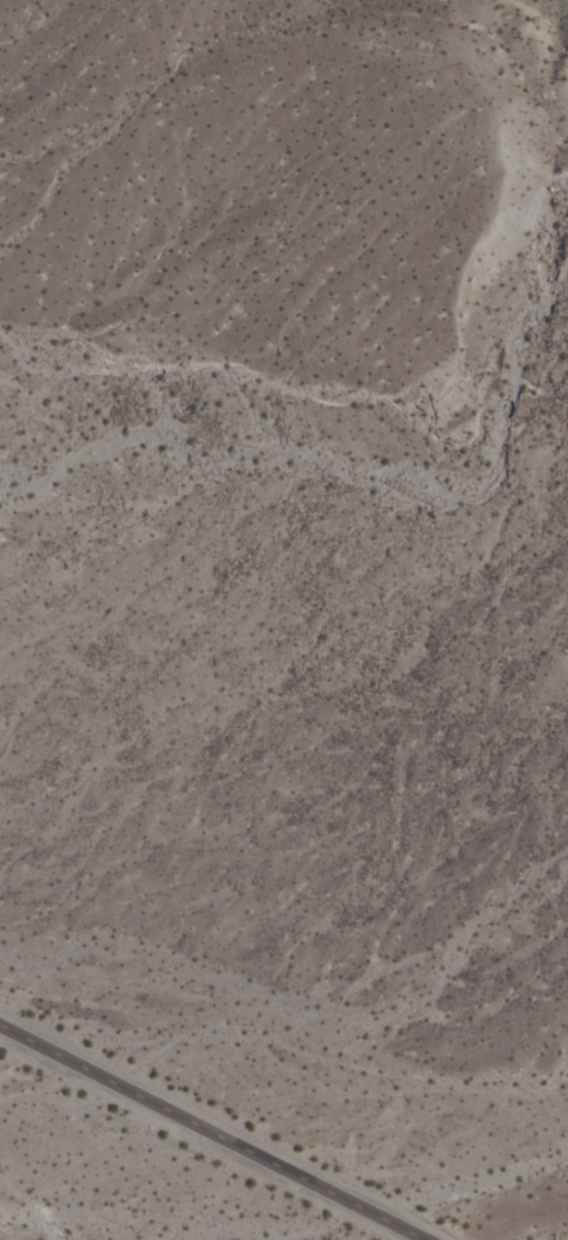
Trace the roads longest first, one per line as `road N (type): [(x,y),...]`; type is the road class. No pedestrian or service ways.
road 1 (tertiary): [(422,1239),(0,1015)]

